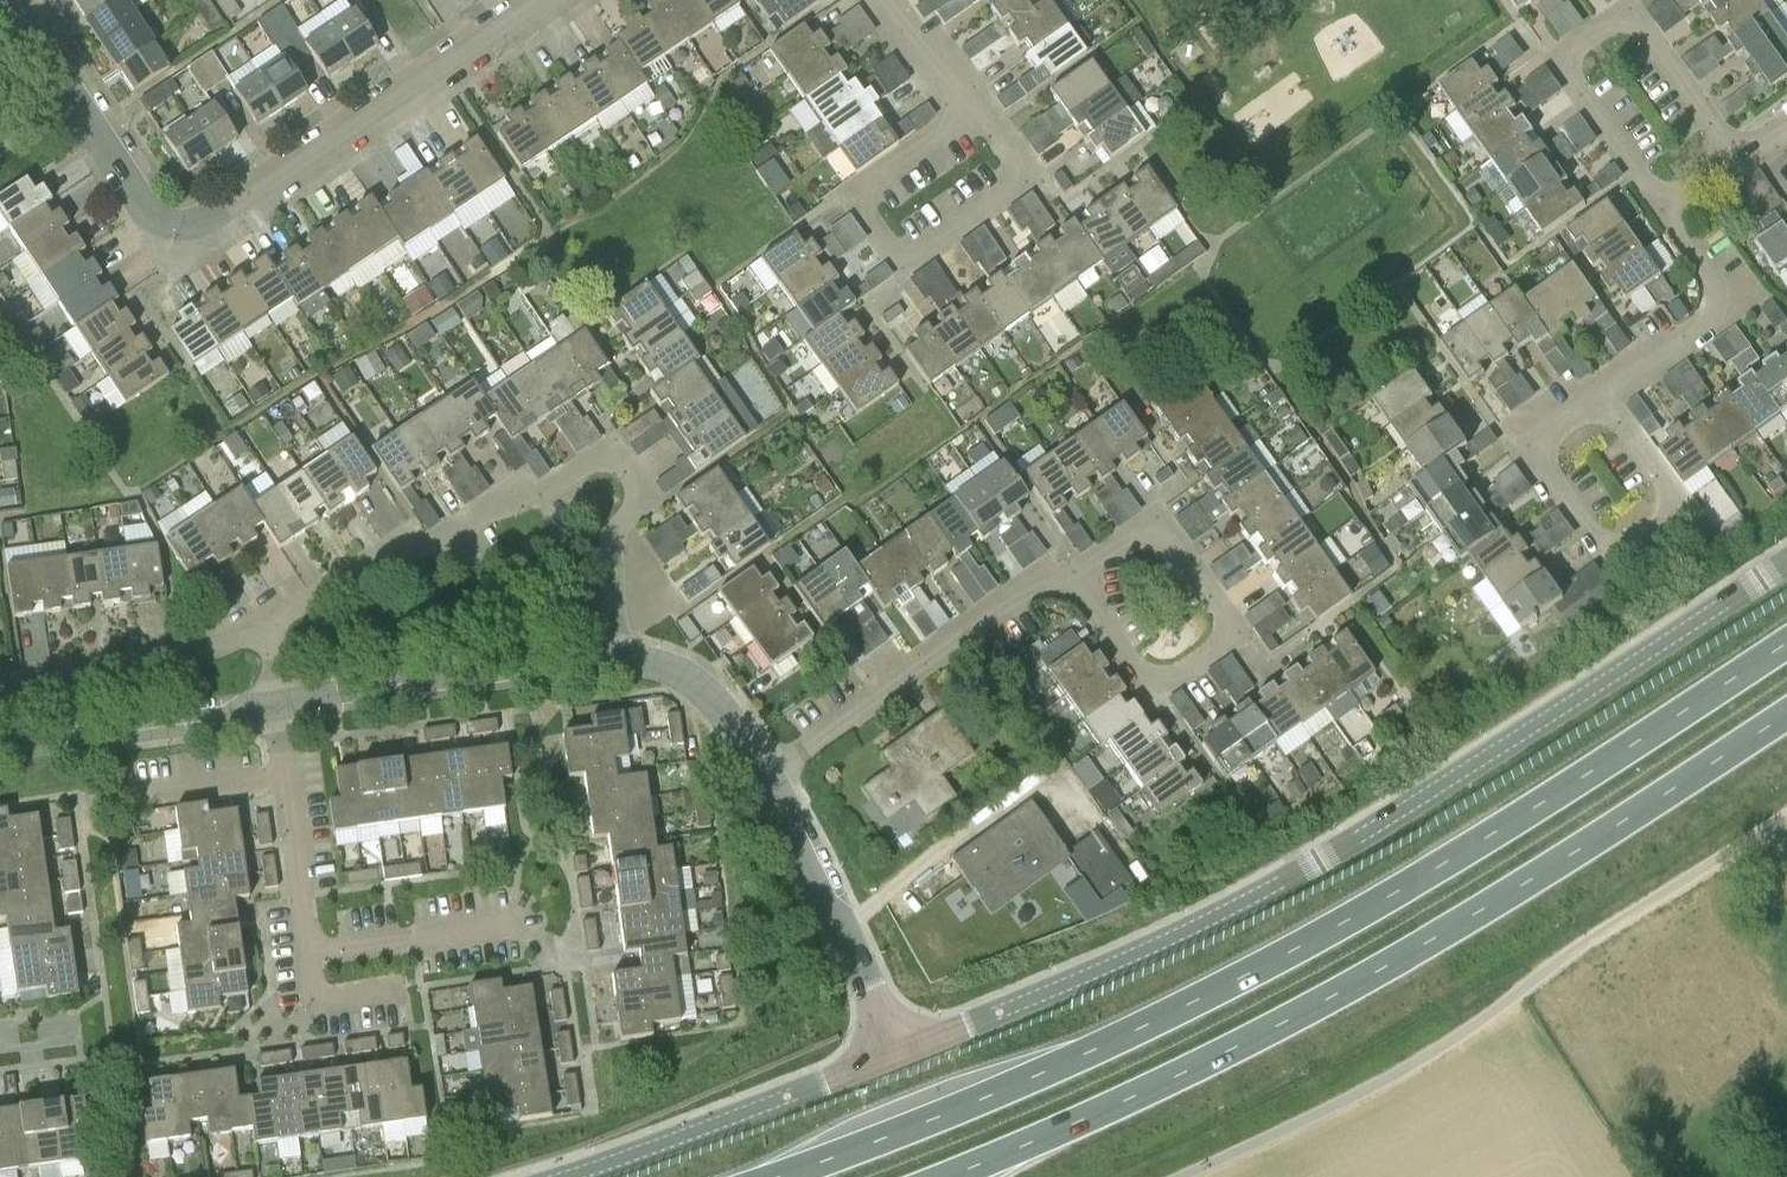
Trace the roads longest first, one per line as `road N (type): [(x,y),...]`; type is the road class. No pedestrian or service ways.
road 1 (trunk): [(1786,647),(1367,913),(1098,1048),(777,1176)]
road 2 (tertiary): [(1786,566),(1300,875),(899,1054)]
road 3 (trunk): [(951,1176),(1274,1032),(1405,959),(1786,716)]
road 4 (residential): [(266,621),(372,557),(443,540),(605,458),(632,474),(638,496),(612,541),(615,660)]
road 5 (residential): [(169,224),(206,221),(541,0)]
road 6 (residential): [(1084,586),(1087,602),(1149,680),(1176,680),(1224,644),(1223,608),(1166,535),(1137,533),(1090,566),(1084,580)]
road 7 (residential): [(1738,157),(1635,24),(1613,22),(1577,47),(1576,86),(1665,209)]
road 8 (residential): [(964,114),(868,186),(869,215),(897,250),(923,248),(1007,190),(1011,159),(977,121)]
road 9 (residential): [(768,775),(1024,592),(1046,583),(1084,586)]
road 10 (tertiary): [(899,1054),(558,1176)]
road 11 (residential): [(615,660),(276,708)]
road 12 (residential): [(899,1054),(768,775)]
road 13 (residential): [(1600,397),(1546,438),(1542,456),(1592,536),(1633,542),(1665,518),(1667,488)]
road 14 (residential): [(169,224),(146,212),(8,0)]
road 15 (residential): [(276,708),(0,746)]
road 16 (residential): [(0,680),(193,654),(266,621)]
road 17 (residential): [(1665,209),(1711,274),(1715,312),(1600,397)]
road 18 (residential): [(518,924),(311,954)]
road 19 (residential): [(768,775),(693,682),(656,665),(615,660)]
road 20 (residential): [(311,954),(285,776)]
road 21 (residential): [(285,776),(131,795)]
road 22 (residential): [(964,114),(884,0)]
road 23 (residential): [(311,954),(317,1001),(404,990)]

